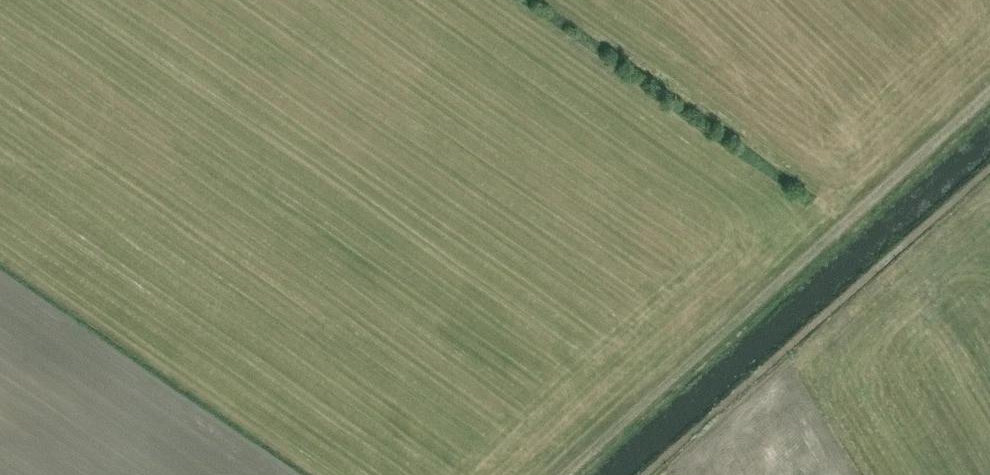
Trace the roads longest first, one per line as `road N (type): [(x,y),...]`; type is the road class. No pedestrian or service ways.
road 1 (track): [(989,93),(560,474)]

